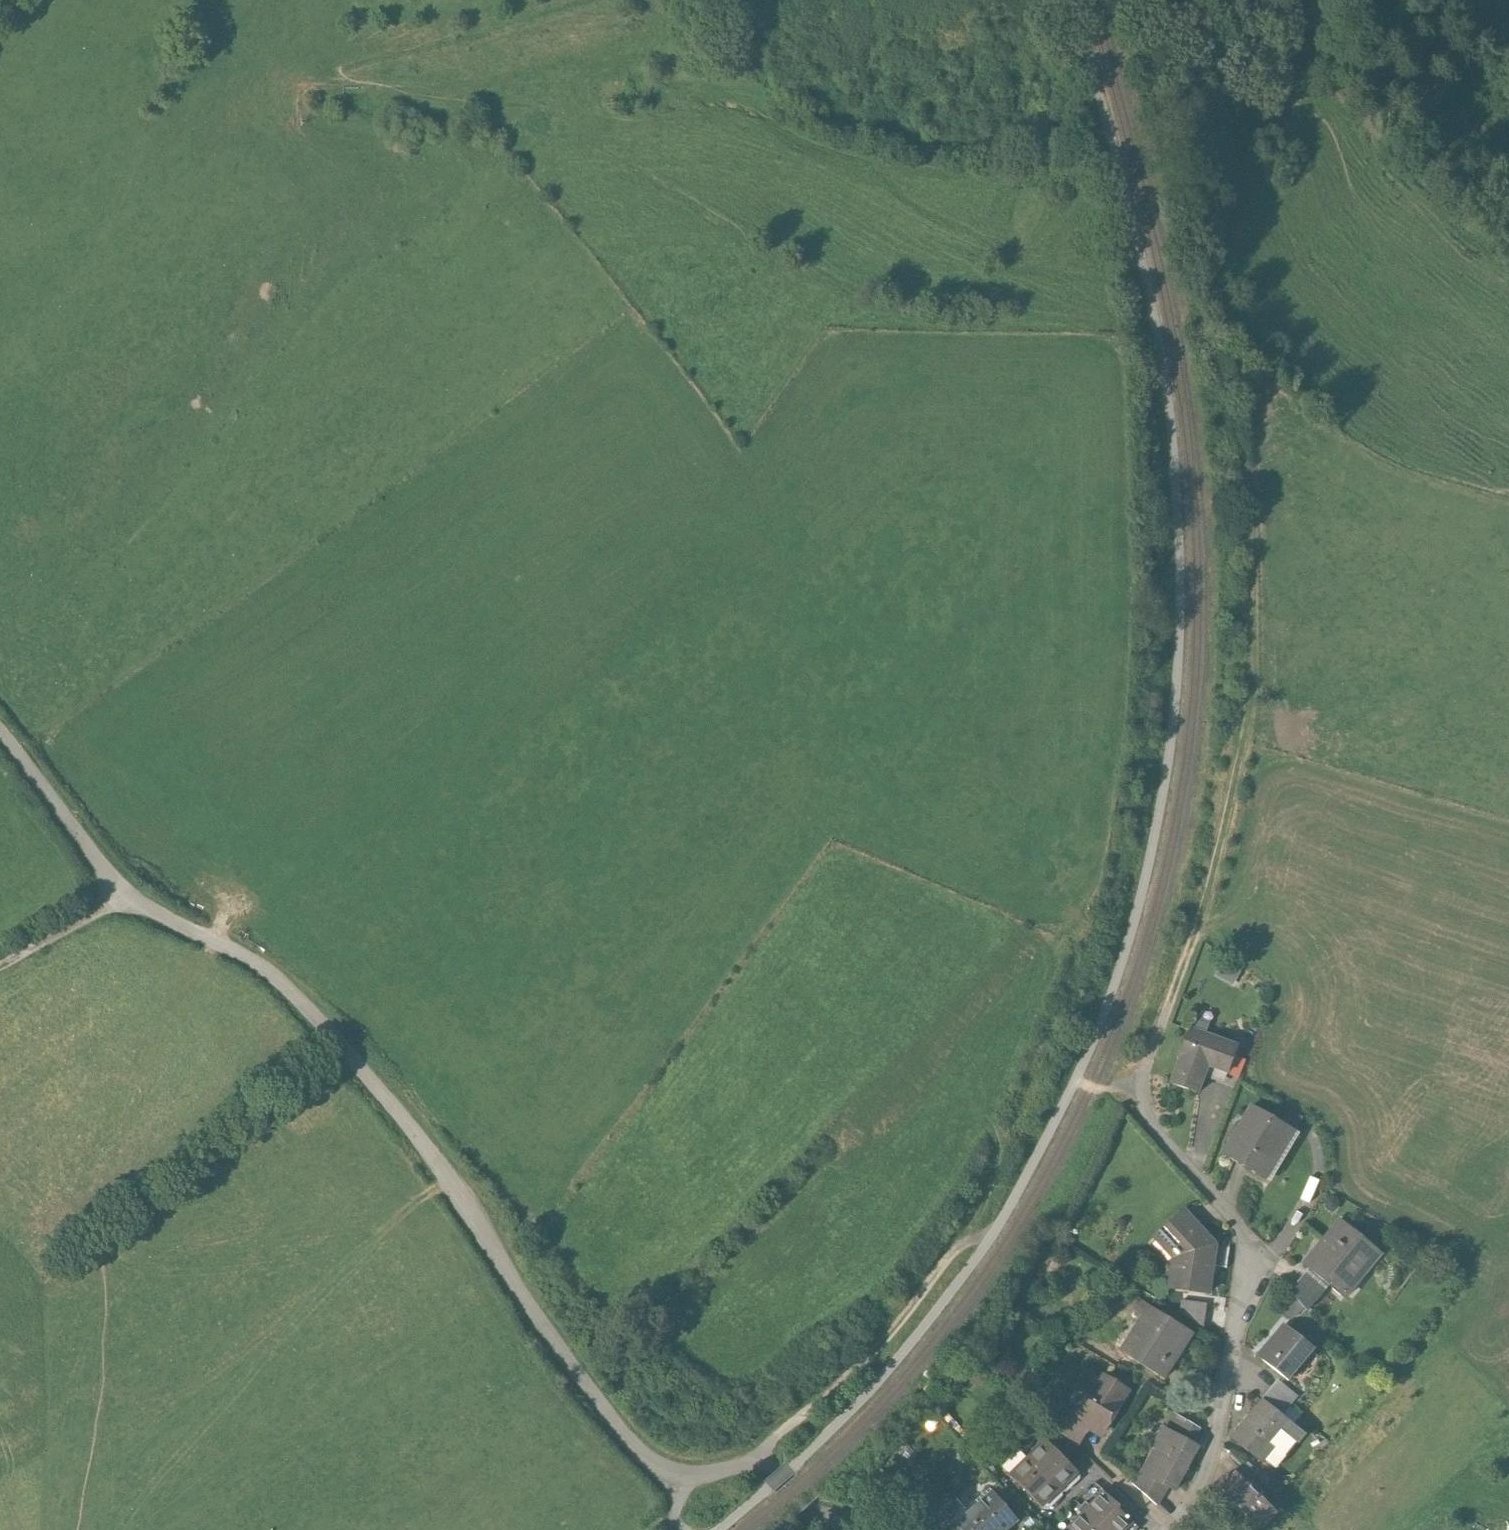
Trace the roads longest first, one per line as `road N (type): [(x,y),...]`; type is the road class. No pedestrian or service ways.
road 1 (residential): [(0,735),(148,907),(277,975),(433,1157),(552,1339),(644,1458),(662,1471),(705,1478),(761,1458),(809,1508),(873,1529)]
road 2 (residential): [(1166,1529),(1195,1498),(1219,1425),(1253,1229),(1151,1121),(1140,1090),(1167,1011)]
road 3 (track): [(1167,1011),(1194,942),(1250,708),(1249,477)]
road 4 (track): [(963,1240),(1080,947),(1081,884)]
road 5 (track): [(761,1458),(905,1317),(963,1240),(991,1237)]
road 6 (track): [(126,881),(0,958)]

